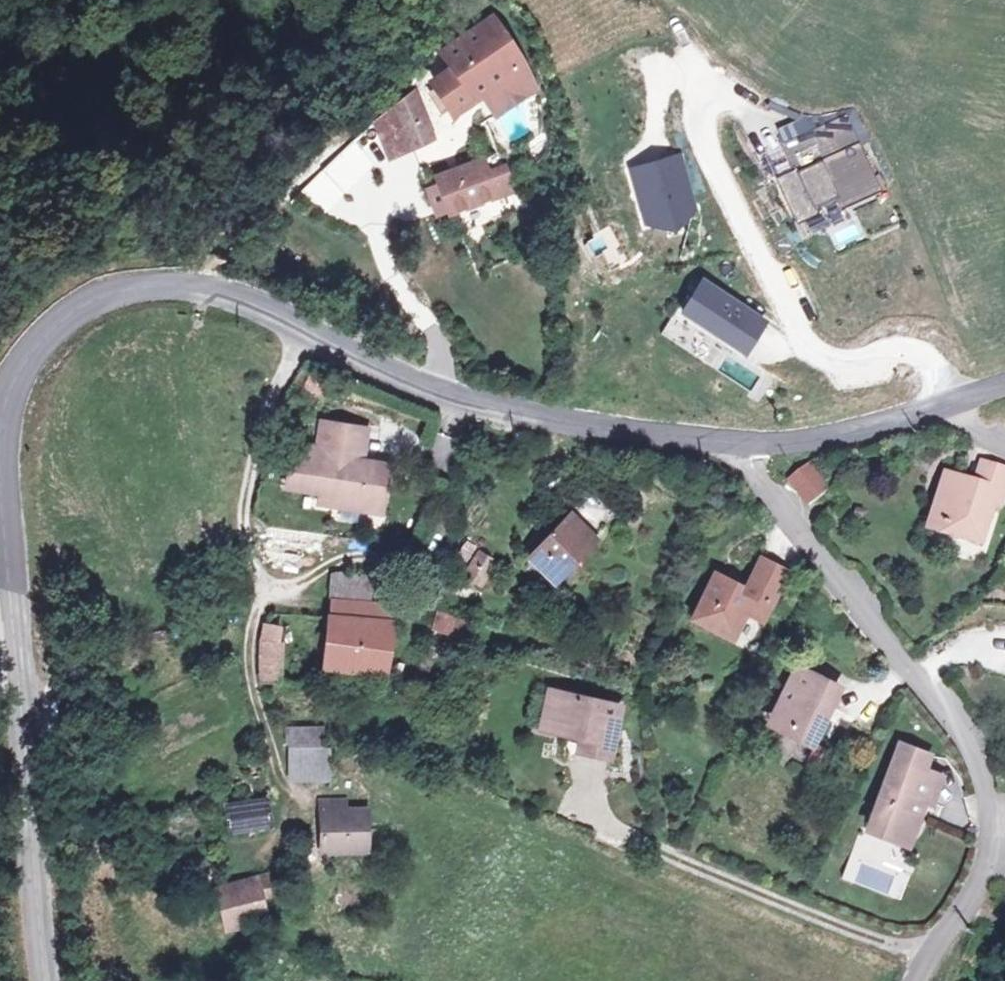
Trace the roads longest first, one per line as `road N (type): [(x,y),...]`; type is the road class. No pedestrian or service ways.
road 1 (tertiary): [(743,445),(487,409),(371,369),(248,306),(167,291),(92,306),(48,330),(14,379),(0,437)]
road 2 (residential): [(920,980),(976,900),(991,813),(967,739),(856,605),(743,445)]
road 3 (tertiary): [(0,479),(41,980)]
road 4 (tertiary): [(1004,389),(814,445),(743,445)]
road 5 (track): [(167,291),(261,208),(333,129)]

